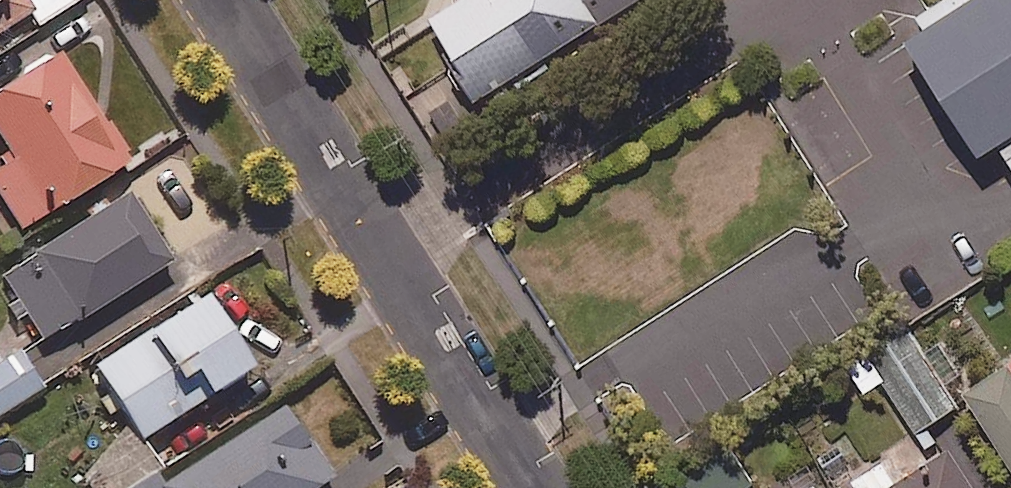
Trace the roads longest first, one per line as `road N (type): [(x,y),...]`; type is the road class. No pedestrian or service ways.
road 1 (residential): [(533,487),(222,0)]

